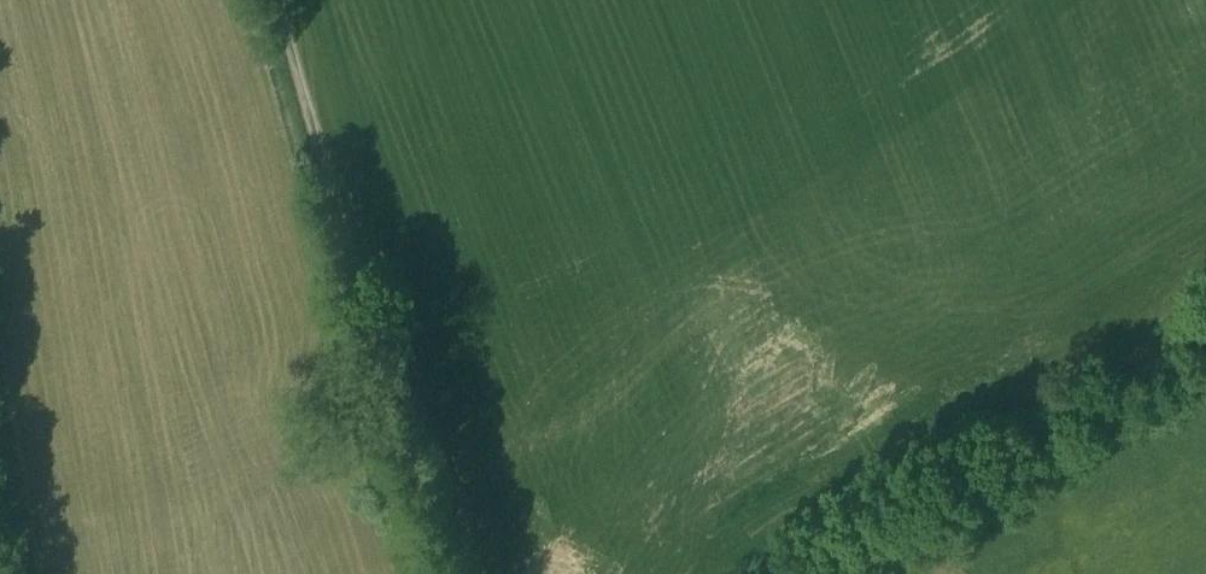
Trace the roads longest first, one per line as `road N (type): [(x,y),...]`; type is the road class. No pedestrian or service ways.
road 1 (track): [(455,573),(366,348),(262,0)]
road 2 (track): [(1205,352),(845,573)]

